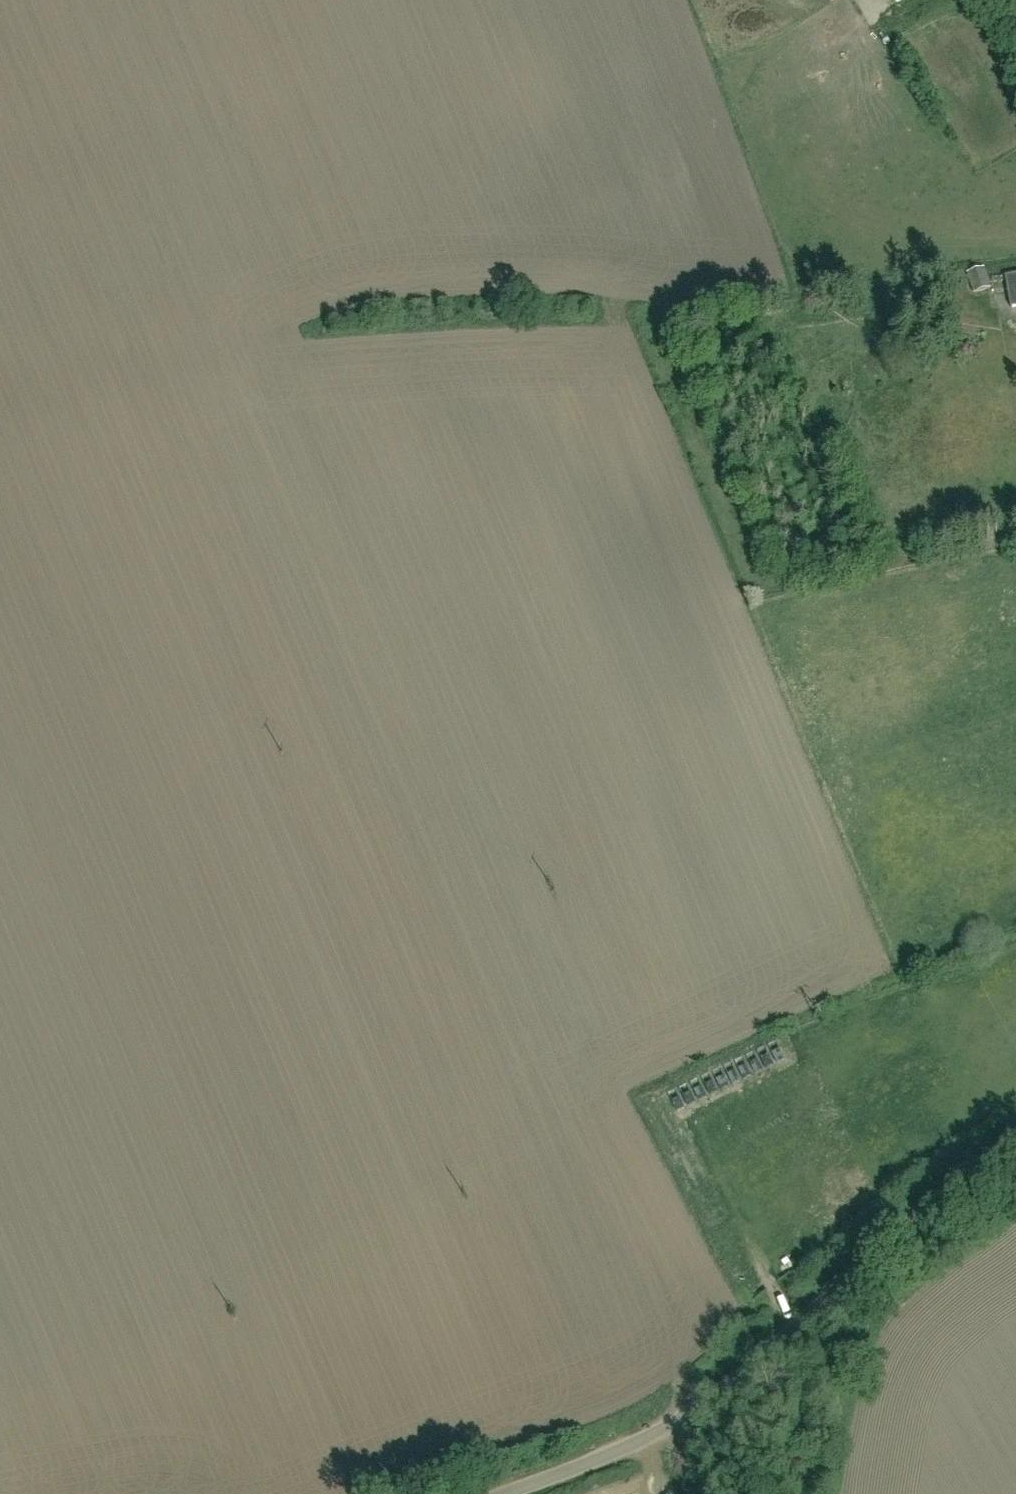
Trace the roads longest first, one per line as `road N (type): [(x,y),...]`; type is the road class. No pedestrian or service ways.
road 1 (residential): [(1015,1127),(988,1141),(787,1326),(701,1390),(508,1493)]

